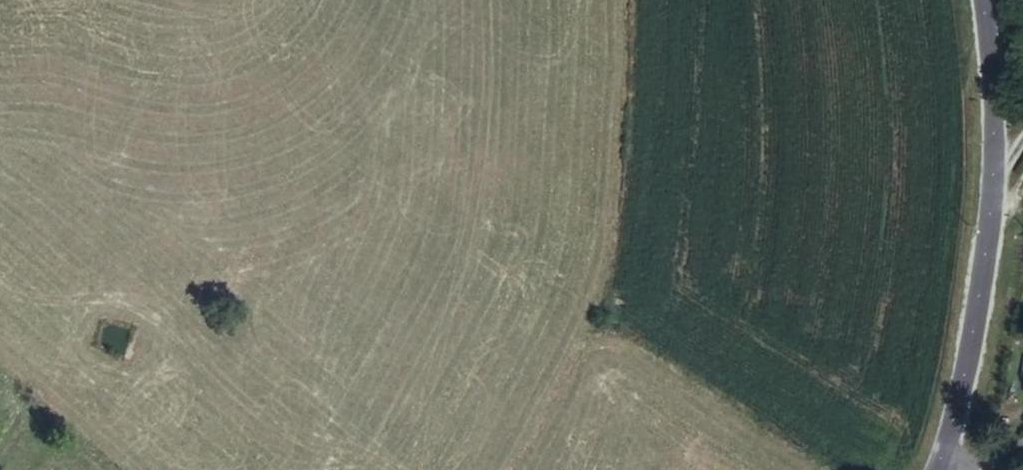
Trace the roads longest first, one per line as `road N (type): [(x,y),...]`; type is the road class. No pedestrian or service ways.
road 1 (tertiary): [(972,0),(981,250),(931,469)]

